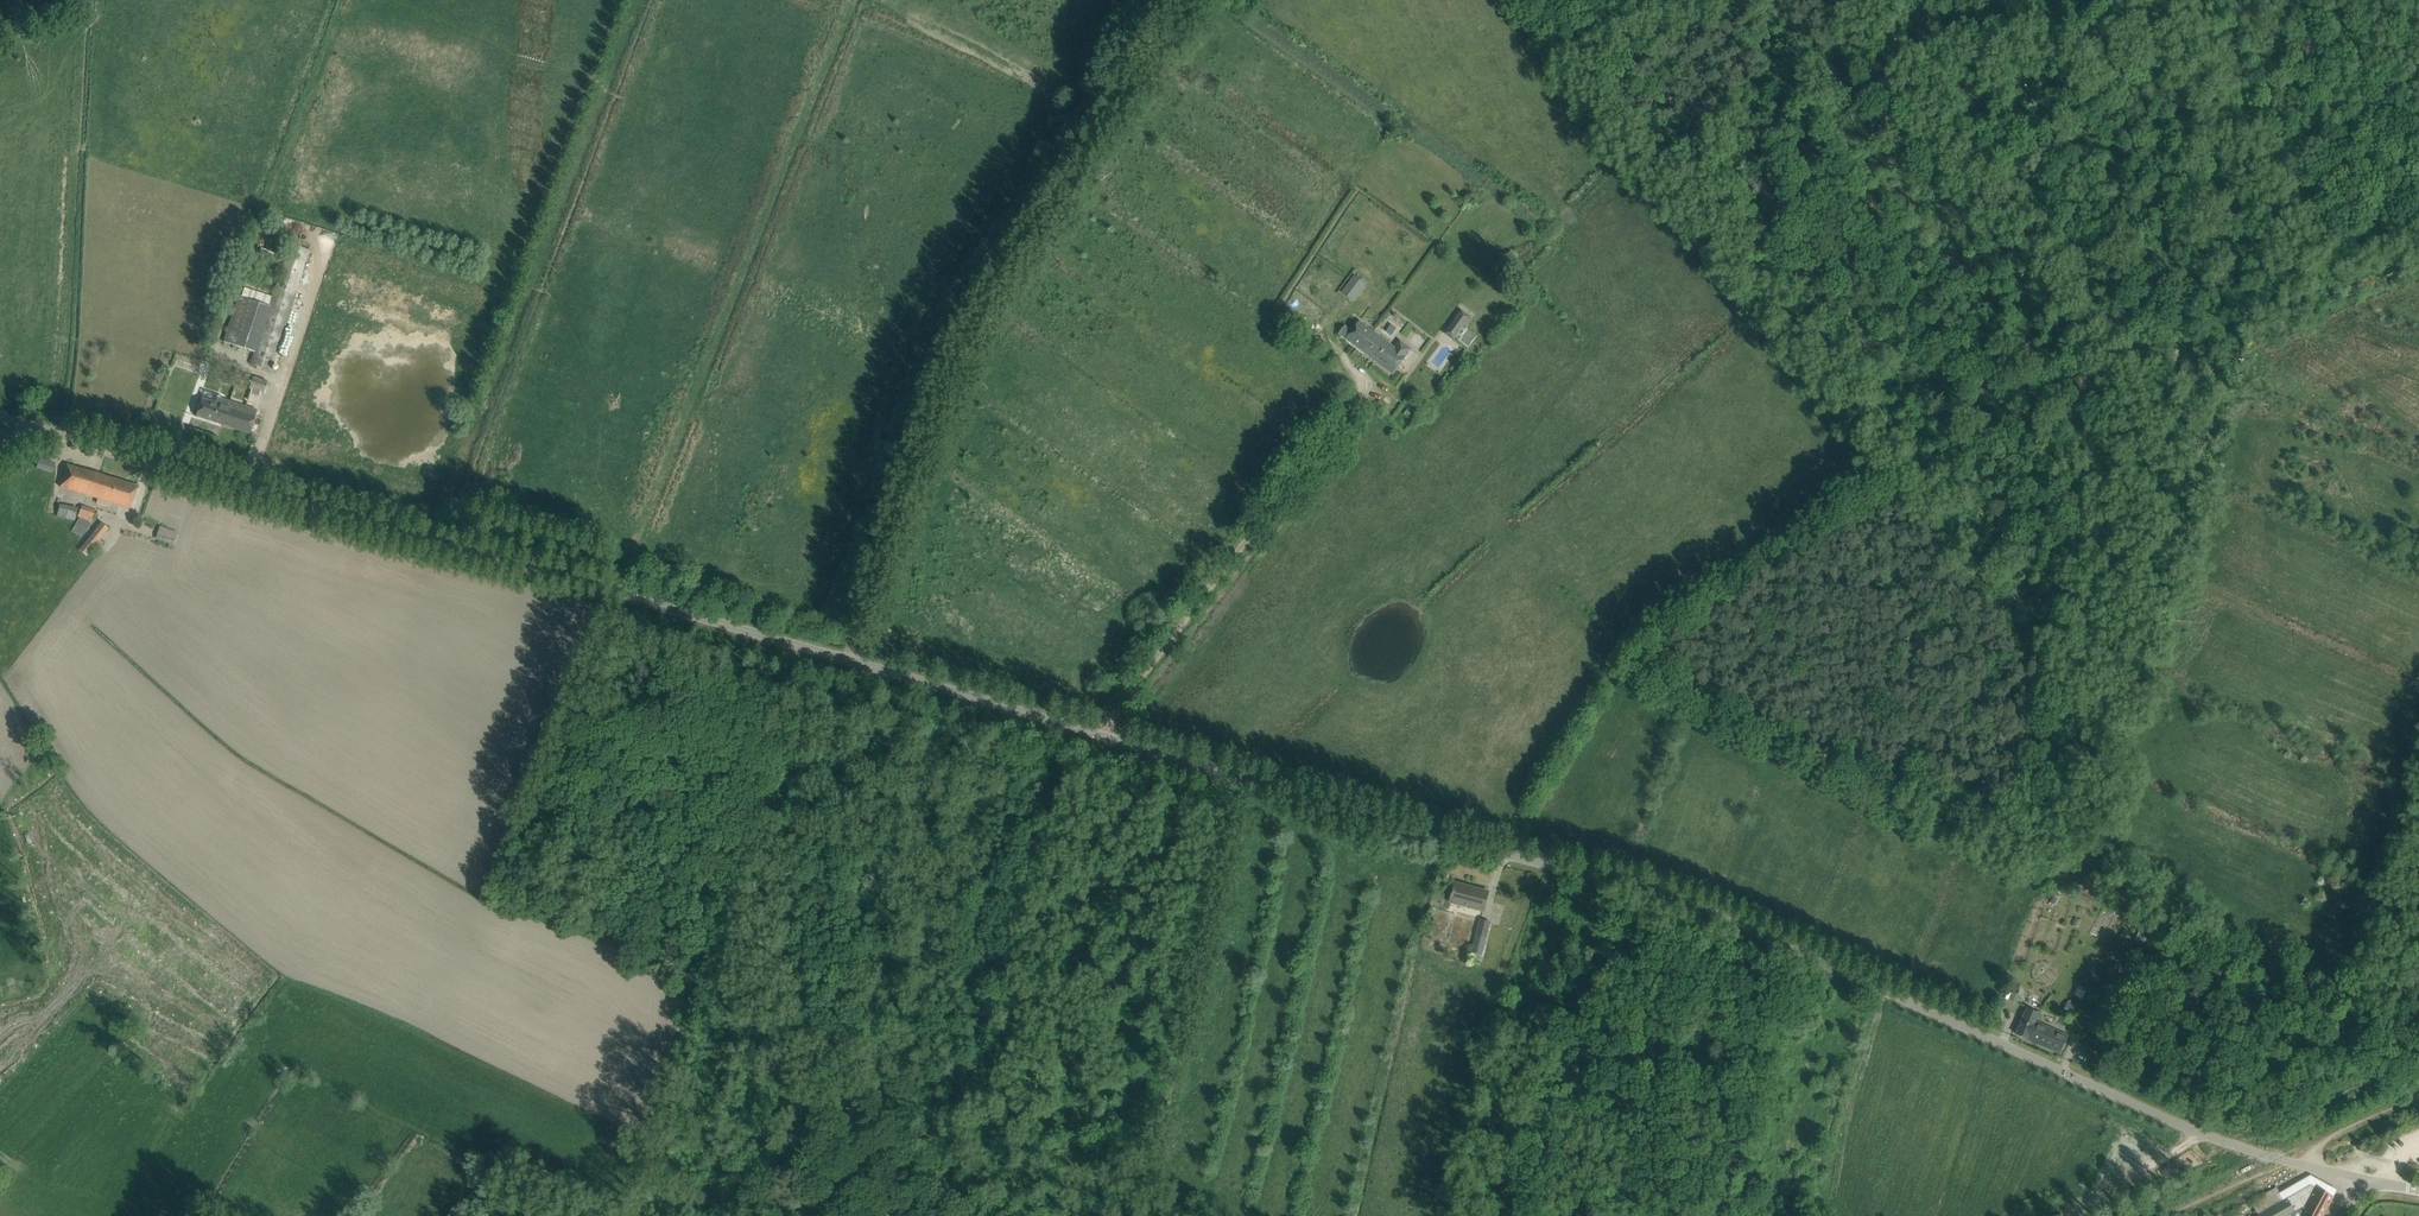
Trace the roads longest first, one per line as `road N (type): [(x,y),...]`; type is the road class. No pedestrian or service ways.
road 1 (tertiary): [(2361,1180),(2187,1128),(1737,923),(1638,887),(1397,824),(40,426)]
road 2 (track): [(1187,0),(998,287),(915,452),(849,659)]

